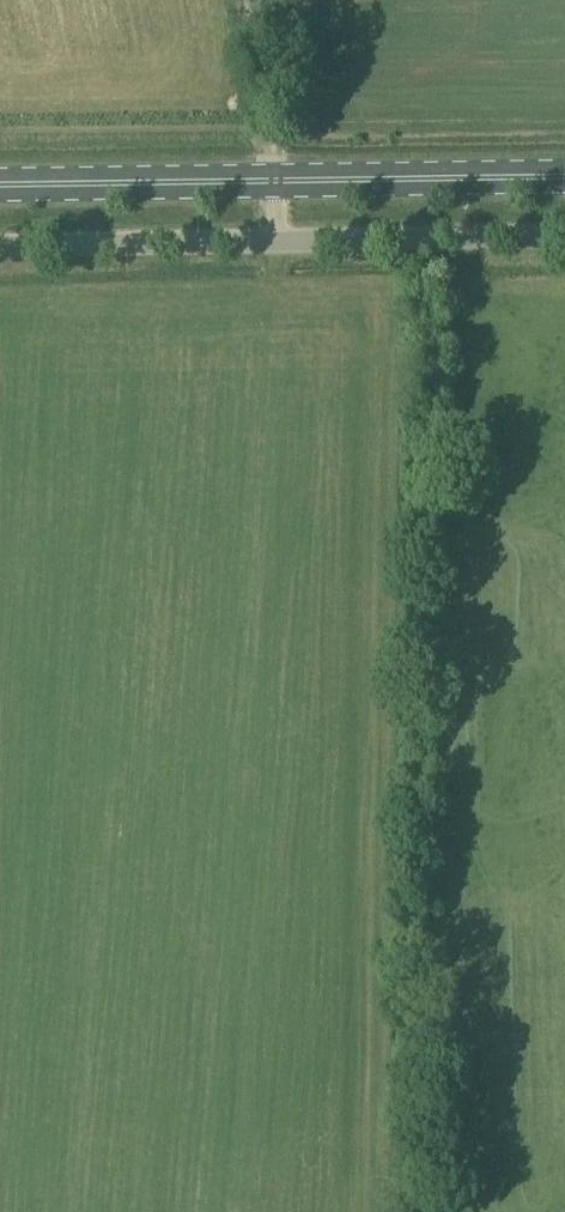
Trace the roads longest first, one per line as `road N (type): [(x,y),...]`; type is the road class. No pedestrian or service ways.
road 1 (primary): [(275,181),(564,178)]
road 2 (unclassified): [(276,244),(564,238)]
road 3 (unclassified): [(276,244),(0,248)]
road 4 (primary): [(0,185),(275,181)]

